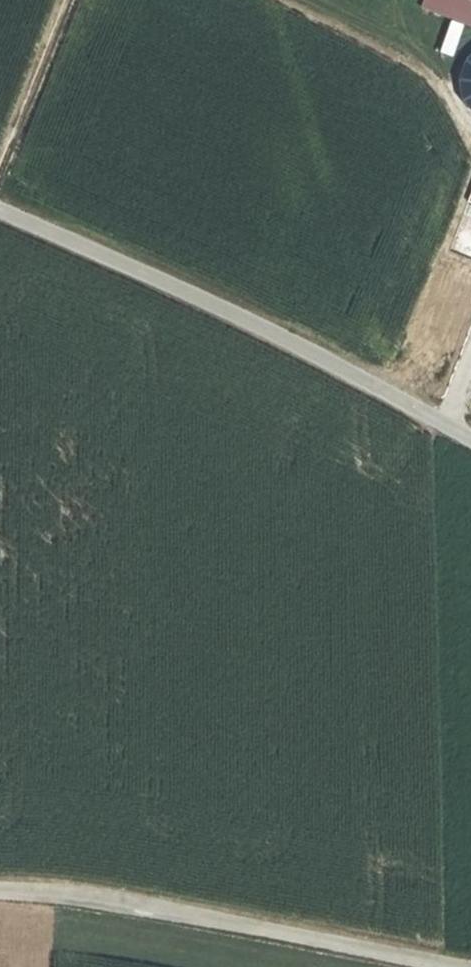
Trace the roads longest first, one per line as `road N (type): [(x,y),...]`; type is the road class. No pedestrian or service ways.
road 1 (track): [(0,214),(266,332),(470,440)]
road 2 (track): [(0,898),(97,905),(425,966)]

